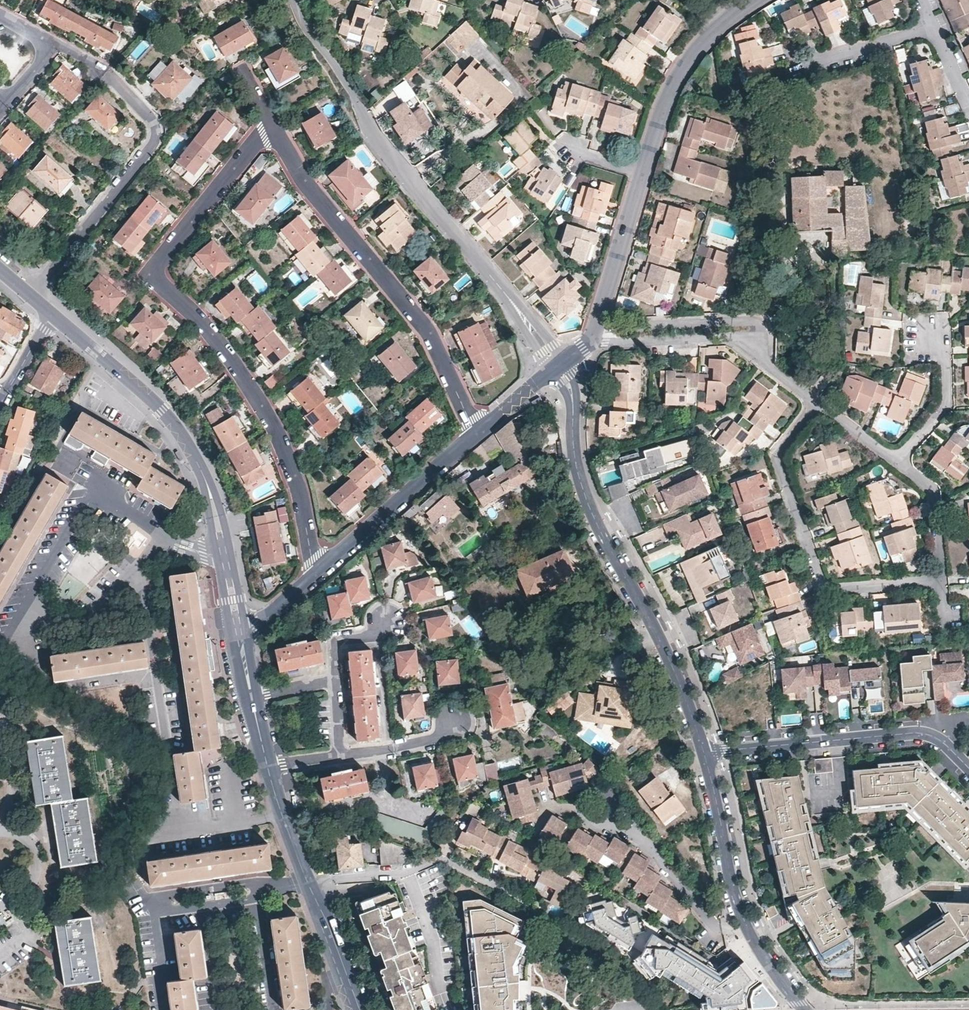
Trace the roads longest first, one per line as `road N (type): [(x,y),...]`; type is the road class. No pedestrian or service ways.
road 1 (residential): [(315,579),(301,496),(272,424),(218,341),(158,276),(159,264),(275,129)]
road 2 (residential): [(558,366),(376,137),(296,0)]
road 3 (residential): [(558,366),(573,397),(580,484),(671,663),(704,754)]
road 4 (residential): [(275,129),(314,197),(432,337),(474,433)]
road 5 (residential): [(164,540),(86,616),(12,629),(95,487)]
road 6 (residential): [(813,402),(776,455),(821,584),(831,590),(941,581)]
road 7 (residential): [(224,554),(187,440),(53,314)]
road 8 (residential): [(704,754),(917,733),(939,739),(968,770)]
road 9 (residential): [(110,77),(155,126),(154,143),(31,295)]
road 10 (residential): [(704,754),(747,929),(803,1009)]
road 11 (residential): [(474,433),(315,579)]
road 12 (residential): [(754,0),(678,77),(642,174)]
road 13 (residential): [(509,894),(446,860),(393,875),(309,881)]
road 14 (residential): [(261,889),(190,892),(155,904),(156,910),(251,898)]
road 15 (residential): [(758,362),(762,327),(755,319),(599,320)]
road 16 (residential): [(589,343),(723,336),(758,362)]
road 17 (residential): [(904,366),(907,314),(946,312),(952,365),(942,365)]
road 18 (residential): [(642,174),(599,320)]
road 19 (residential): [(794,57),(810,64),(933,24)]
road 20 (residential): [(359,1009),(309,881)]
road 21 (residential): [(897,462),(934,499),(941,581)]
road 22 (residential): [(453,723),(436,739),(340,756)]
road 23 (residential): [(309,881),(268,768)]

